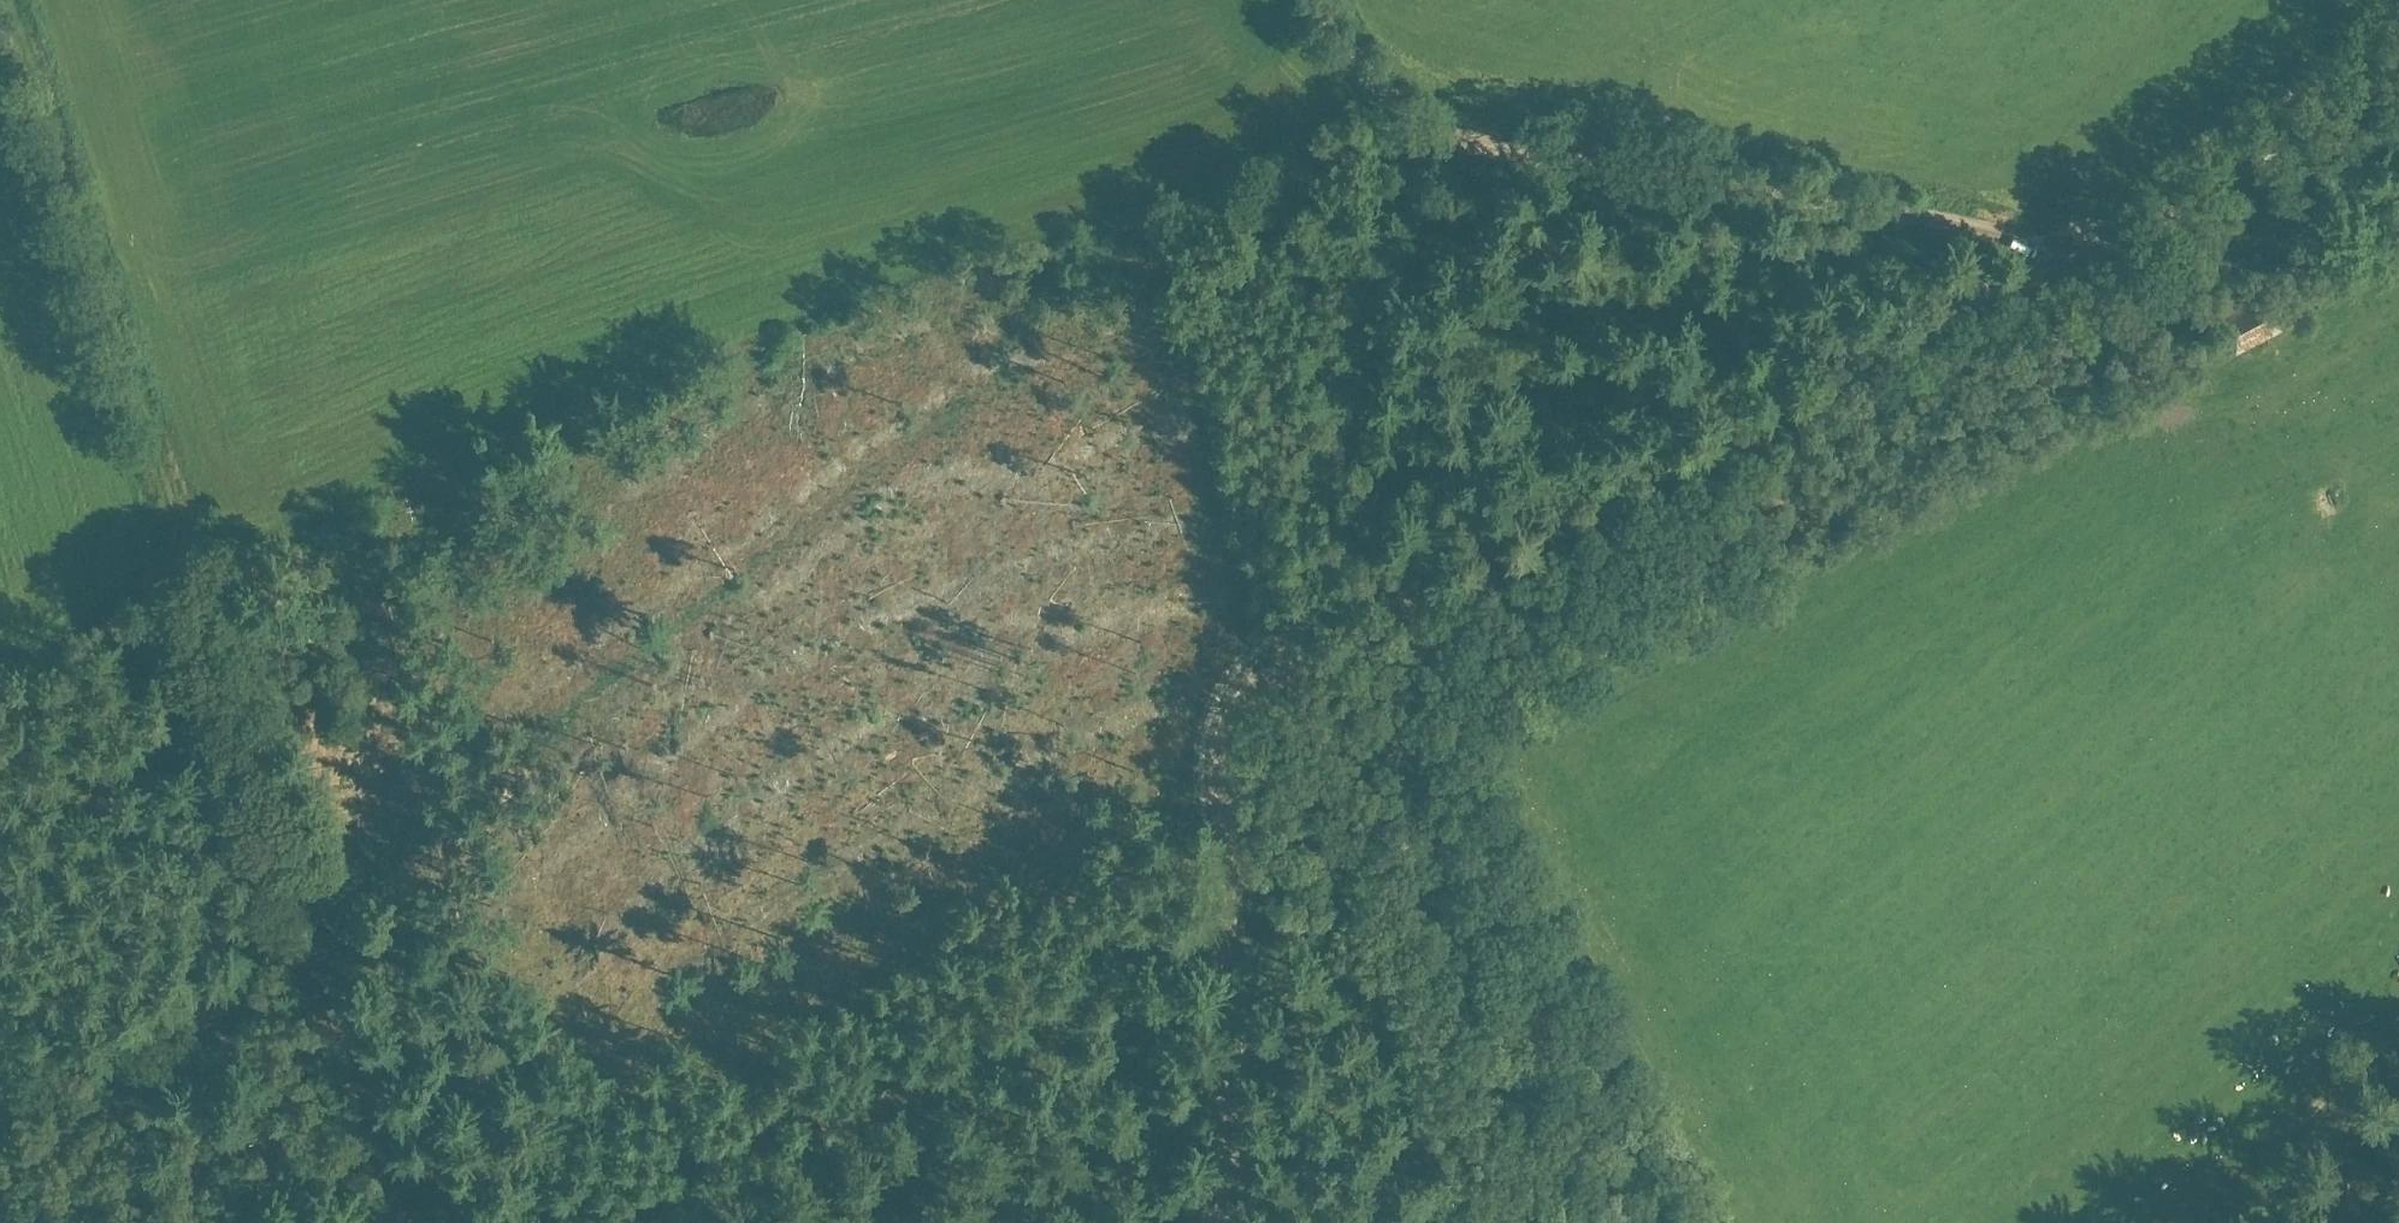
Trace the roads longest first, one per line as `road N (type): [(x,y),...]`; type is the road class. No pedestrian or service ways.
road 1 (track): [(1229,1222),(1237,1095),(1230,748),(1244,702),(1262,684),(2049,262)]
road 2 (track): [(1318,0),(1381,87),(1444,130),(1767,195),(1992,227),(2030,239),(2049,262)]
road 3 (track): [(211,618),(13,0)]
road 4 (track): [(2049,262),(2130,236),(2201,196),(2398,55)]
road 5 (track): [(2178,1222),(2398,1031)]

